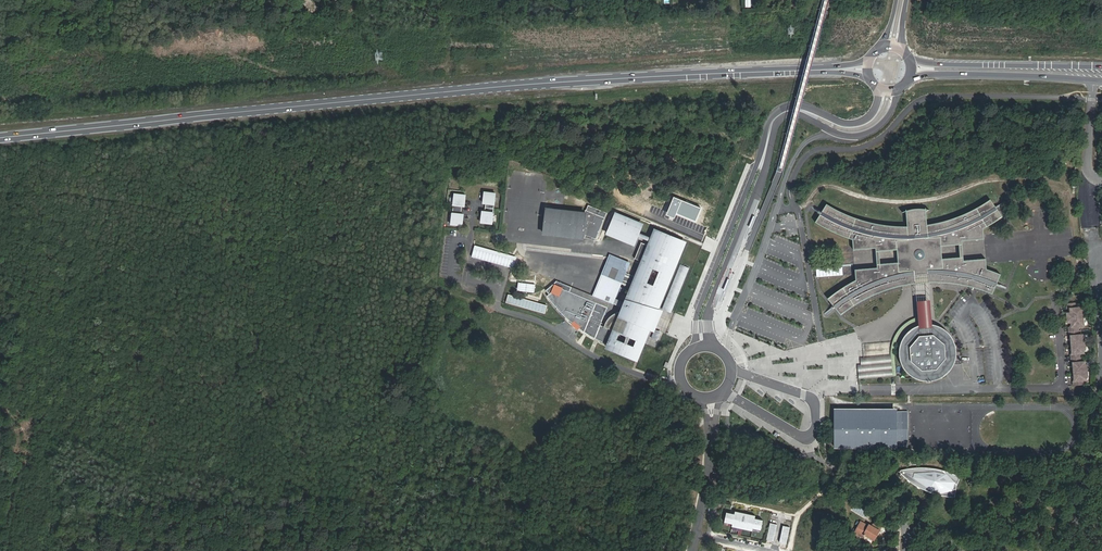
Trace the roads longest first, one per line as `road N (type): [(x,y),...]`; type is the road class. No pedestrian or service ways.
road 1 (primary): [(0,138),(518,84),(811,69)]
road 2 (track): [(498,306),(117,194),(0,192)]
road 3 (residential): [(716,345),(711,306),(778,122),(799,112),(846,134),(864,133),(886,118),(901,88)]
road 4 (residential): [(879,88),(874,110),(859,121),(802,103),(773,114),(699,309),(693,347)]
road 5 (residential): [(1077,550),(1098,380),(1101,266)]
road 6 (unclassified): [(498,306),(655,381),(679,378)]
road 7 (primary): [(910,80),(1011,73),(1101,80)]
road 8 (primary): [(1101,65),(910,56)]

